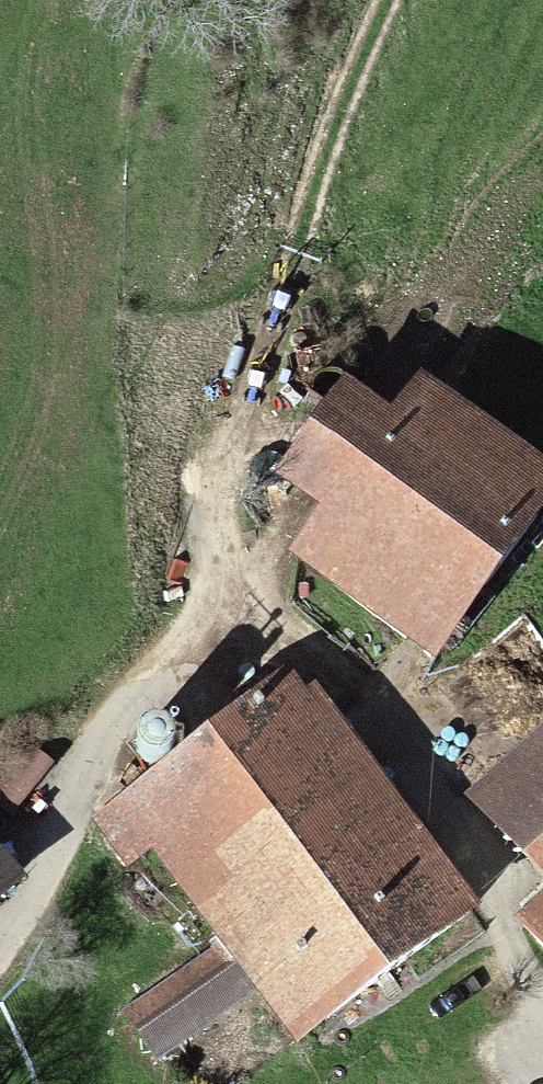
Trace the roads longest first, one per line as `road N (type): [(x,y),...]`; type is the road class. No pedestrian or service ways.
road 1 (track): [(242,632),(298,635),(347,685),(542,1002)]
road 2 (track): [(392,0),(250,407)]
road 3 (track): [(0,920),(109,739),(167,676),(242,632)]
road 4 (track): [(242,632),(228,485),(250,407)]

